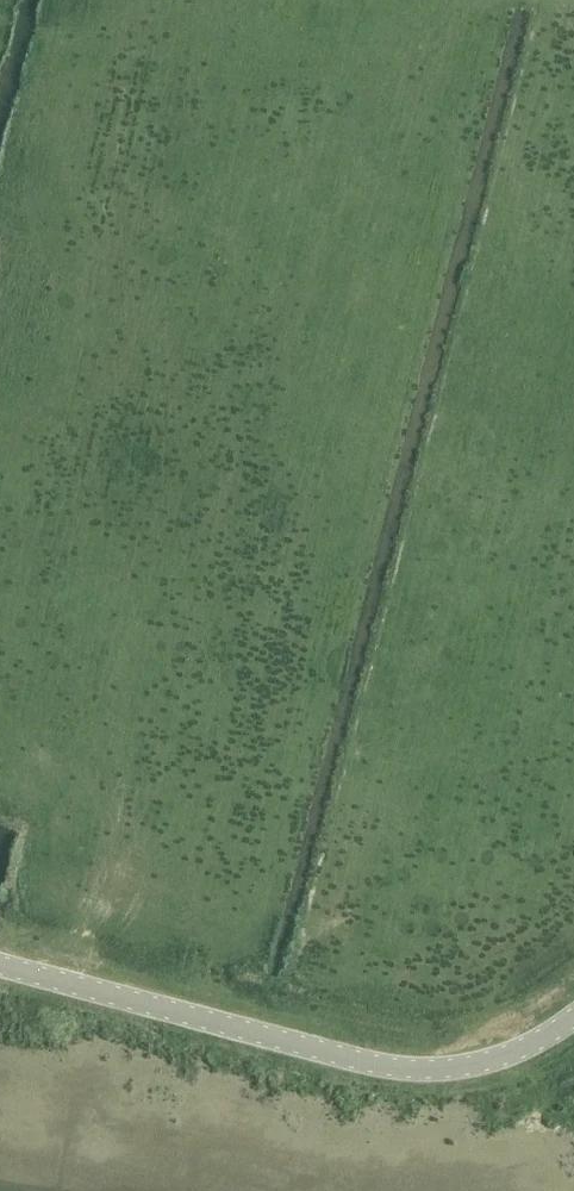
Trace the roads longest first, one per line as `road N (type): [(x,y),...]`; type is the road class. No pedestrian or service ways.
road 1 (unclassified): [(573,1021),(483,1065),(444,1072),(384,1067),(0,965)]

